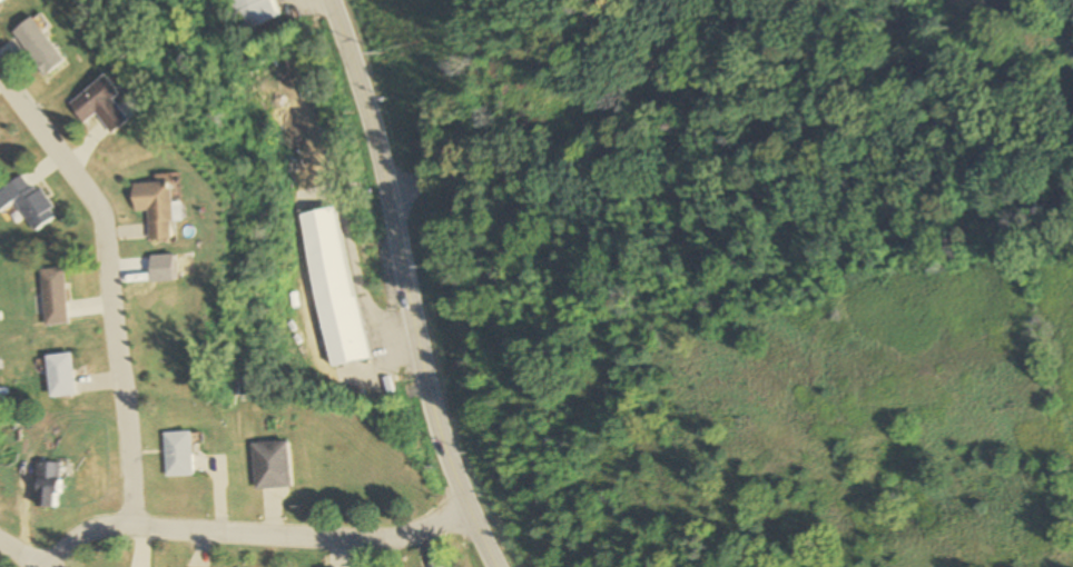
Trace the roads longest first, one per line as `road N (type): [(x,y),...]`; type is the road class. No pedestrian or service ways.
road 1 (tertiary): [(496,566),(467,514),(416,354),(386,190),(324,0)]
road 2 (residential): [(135,527),(107,236),(82,186),(0,81)]
road 3 (residential): [(50,563),(92,529),(395,538),(467,514)]

